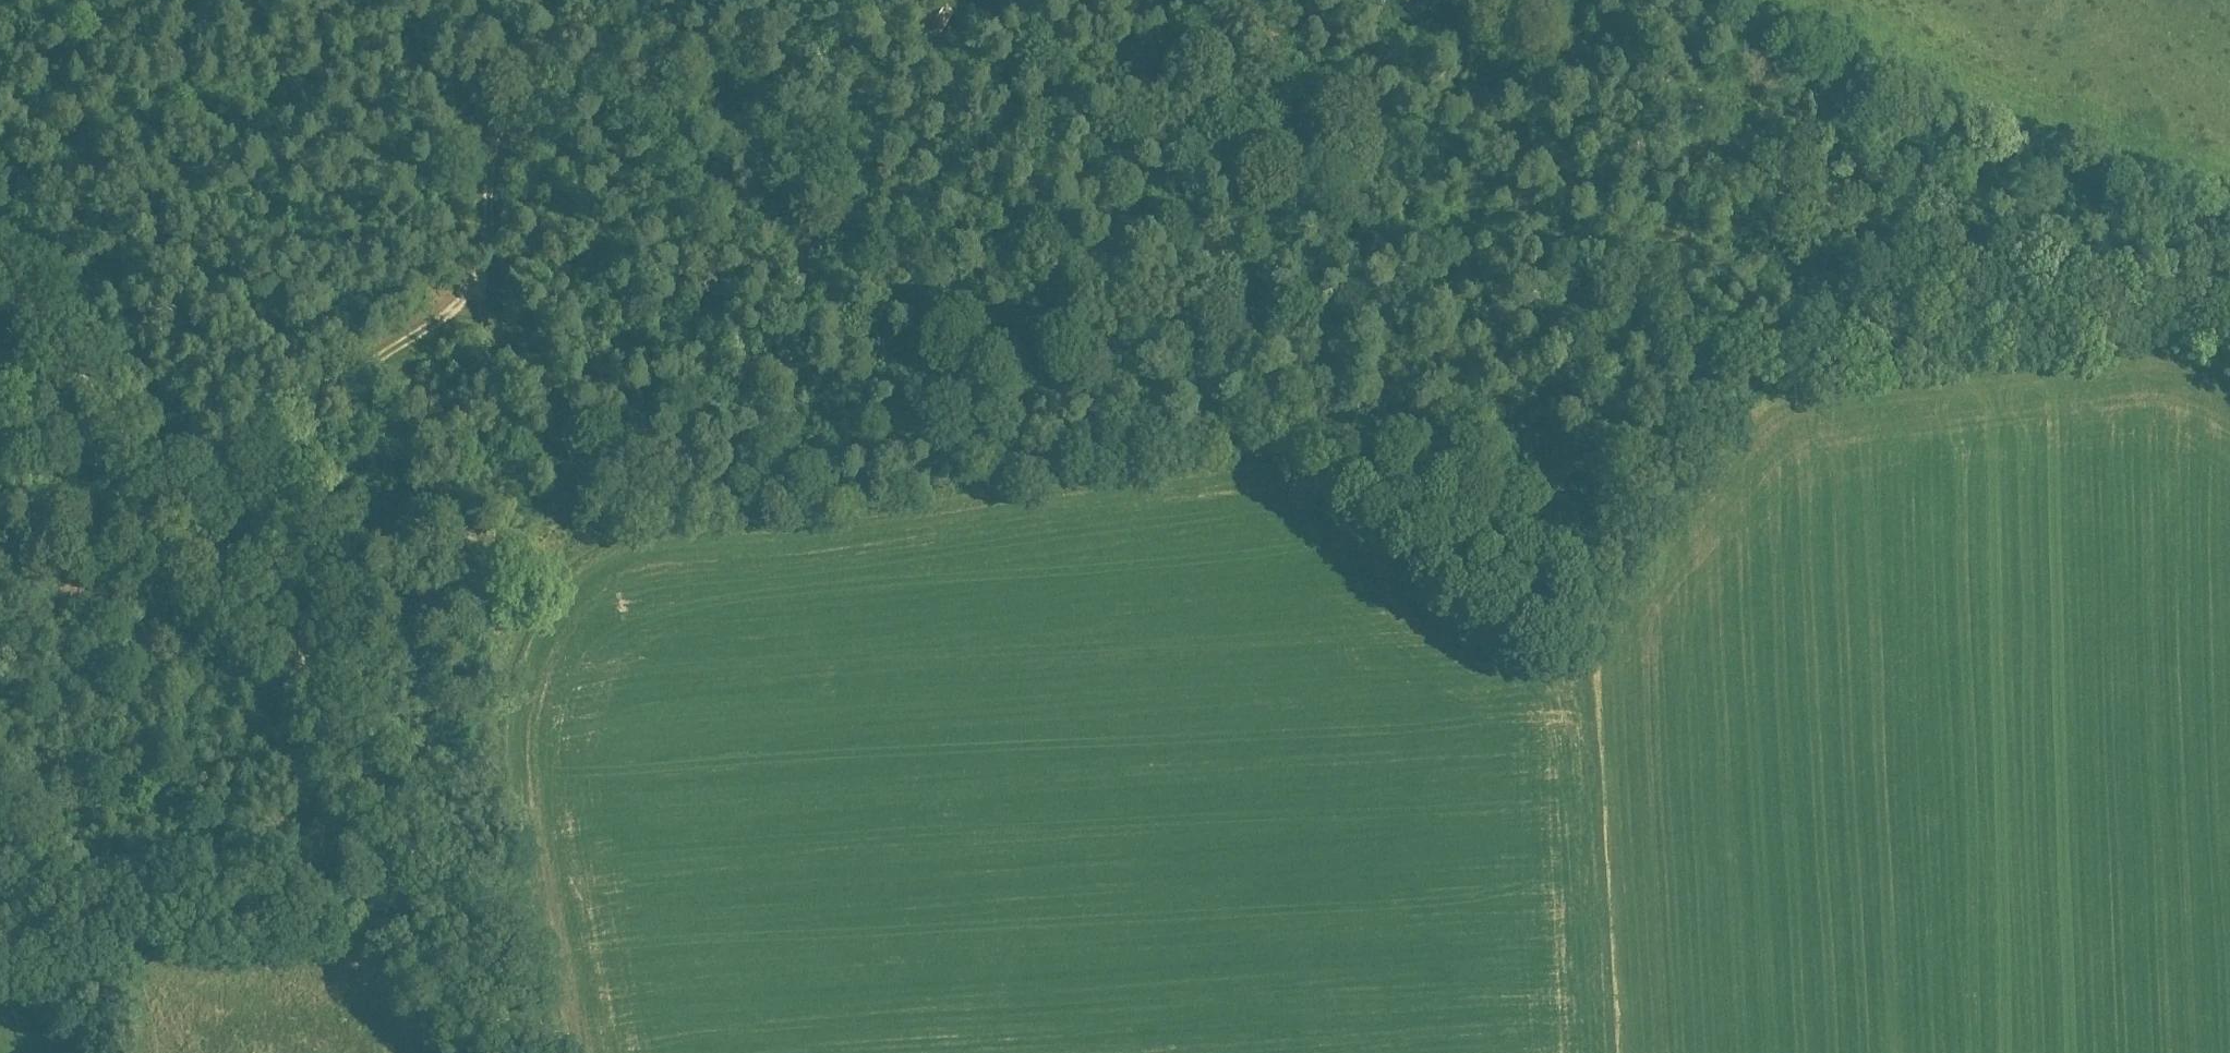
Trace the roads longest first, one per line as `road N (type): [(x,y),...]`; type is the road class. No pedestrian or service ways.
road 1 (track): [(1852,77),(1796,85),(1738,110),(1698,159),(1651,246),(1600,370),(1543,430),(1486,463),(1322,472),(1157,468),(882,509),(698,527),(624,547),(545,609),(509,674),(489,760),(493,833),(513,922),(562,1052)]
road 2 (track): [(314,689),(276,525),(289,454),(303,425),(349,377),(480,284),(488,140),(501,112),(596,0)]
road 3 (track): [(1600,370),(1710,420),(2181,344),(2229,369)]
road 4 (track): [(518,1052),(481,967),(314,689)]
road 5 (track): [(698,527),(570,451),(492,334),(480,284)]
road 6 (track): [(206,537),(0,266)]
road 7 (track): [(314,689),(206,537)]

